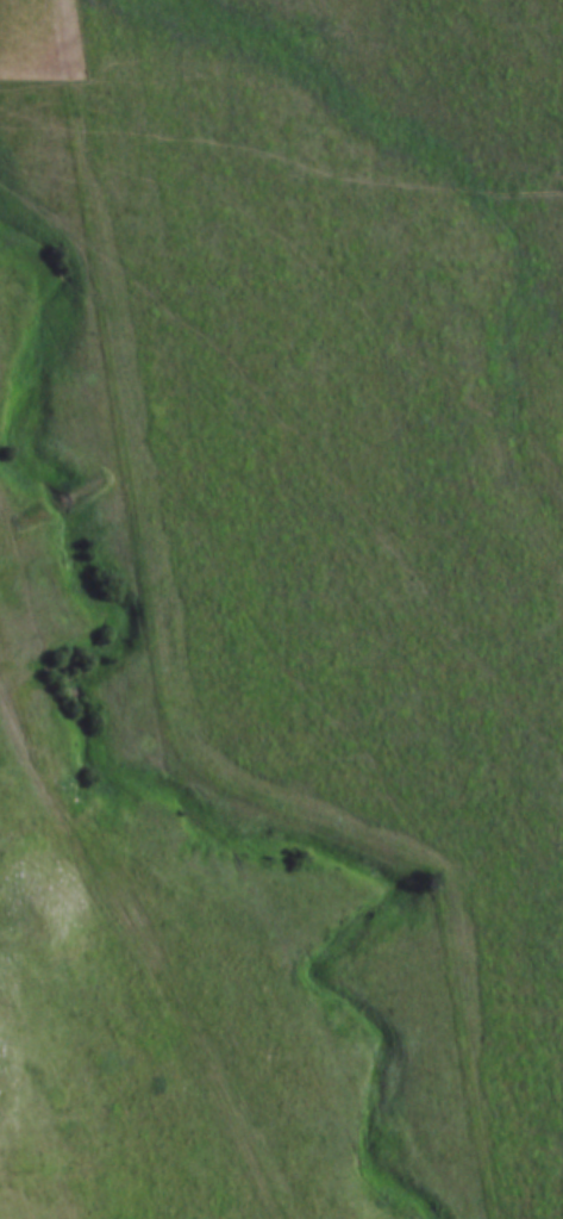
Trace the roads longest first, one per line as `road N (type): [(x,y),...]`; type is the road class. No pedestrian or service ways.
road 1 (track): [(0,605),(38,761),(114,845),(155,918),(292,1218)]

